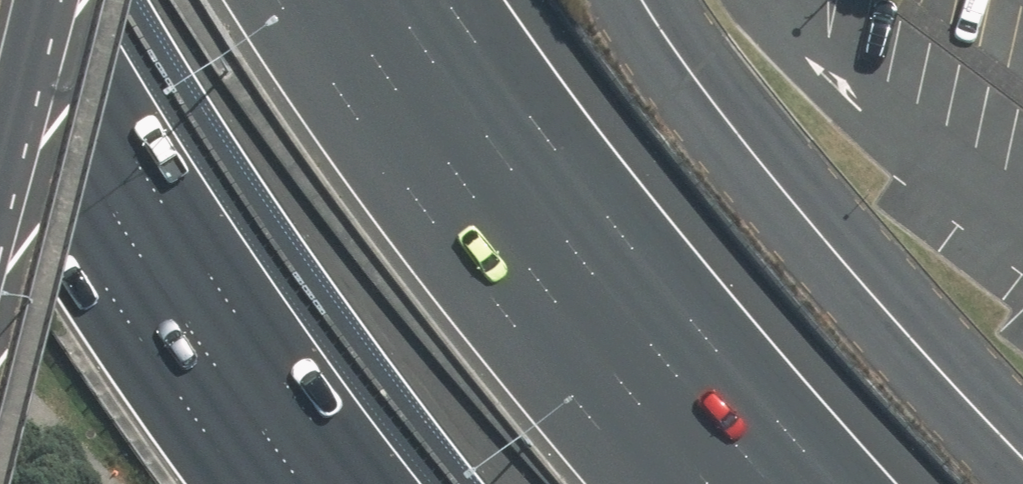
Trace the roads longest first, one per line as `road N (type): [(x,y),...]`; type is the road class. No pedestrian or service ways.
road 1 (motorway): [(333,0),(457,175),(616,378),(711,483)]
road 2 (residential): [(642,0),(704,89),(887,310),(1022,458)]
road 3 (motorway): [(359,483),(125,155),(35,0)]
road 4 (secondary): [(55,0),(0,212)]

